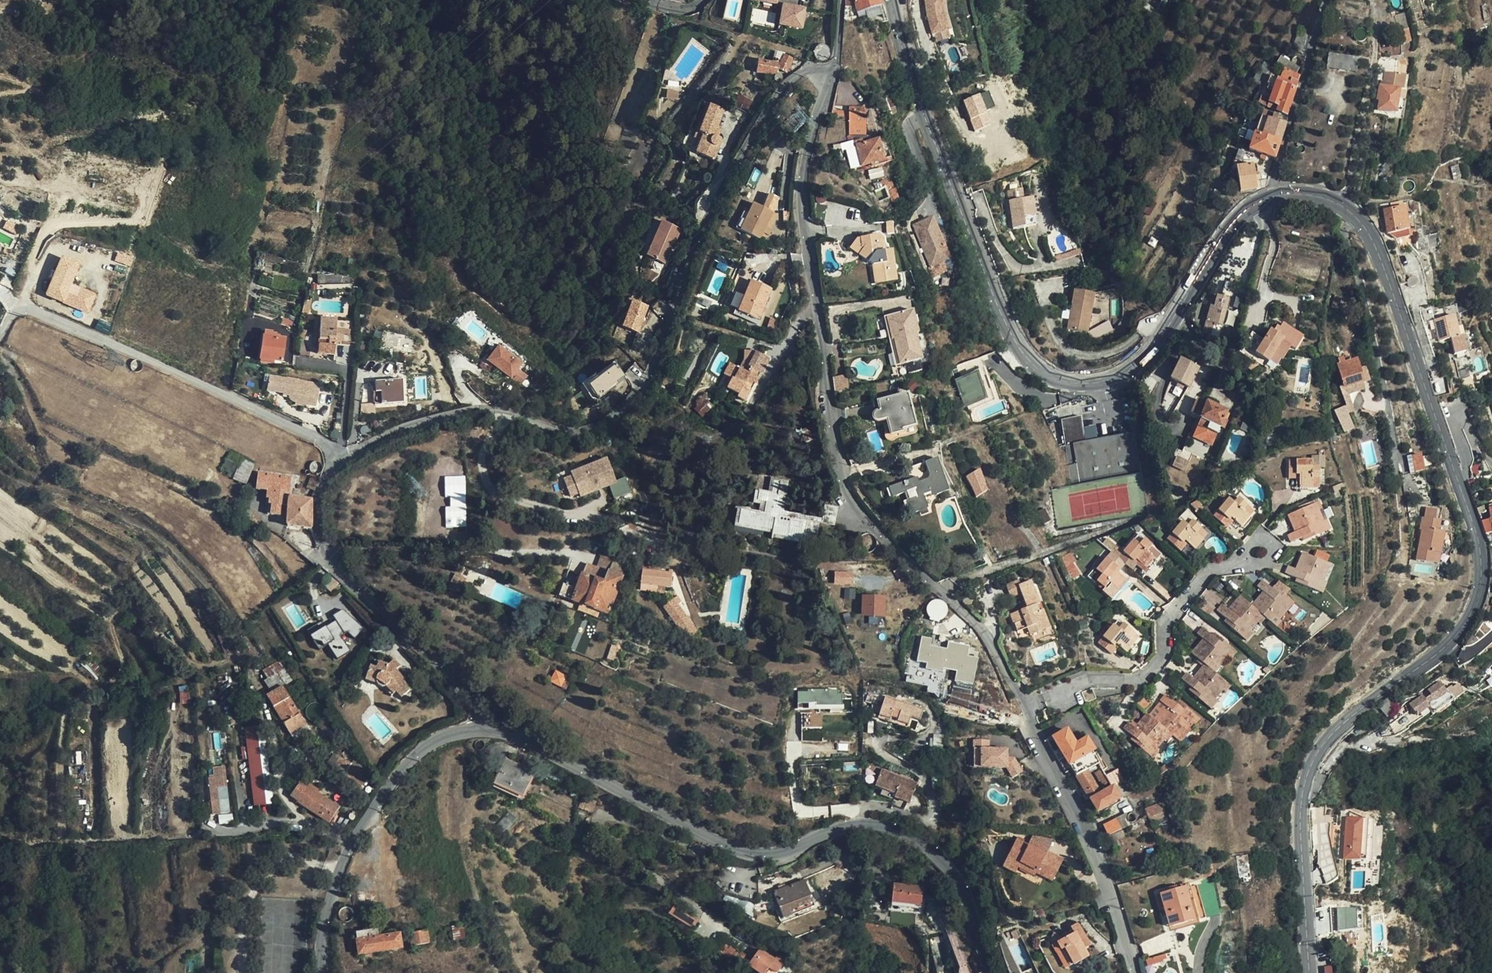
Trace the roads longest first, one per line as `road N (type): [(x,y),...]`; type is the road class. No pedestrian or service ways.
road 1 (secondary): [(893,0),(926,115),(1010,329),(1052,376),(1092,383),(1138,365),(1233,223),(1265,200),(1297,195),(1339,204),(1359,220),(1385,267),(1475,527),(1480,589),(1447,646),(1348,719),(1310,768),(1301,802),(1310,972)]
road 2 (residential): [(830,77),(806,157),(804,201),(842,473),(867,519),(988,635),(1092,845),(1136,972)]
road 3 (residential): [(830,77),(794,75),(779,89),(709,212),(638,384),(612,414),(583,429),(475,409),(391,434),(340,460)]
road 4 (tertiary): [(479,729),(537,747),(750,854),(780,853),(852,825),(908,834),(953,874),(991,972)]
road 5 (unclassified): [(340,460),(270,416),(37,311),(12,314),(0,334)]
road 6 (residential): [(479,729),(421,644),(328,562),(320,494),(340,460)]
road 7 (tertiary): [(318,972),(340,871),(374,809),(425,746),(479,729)]

